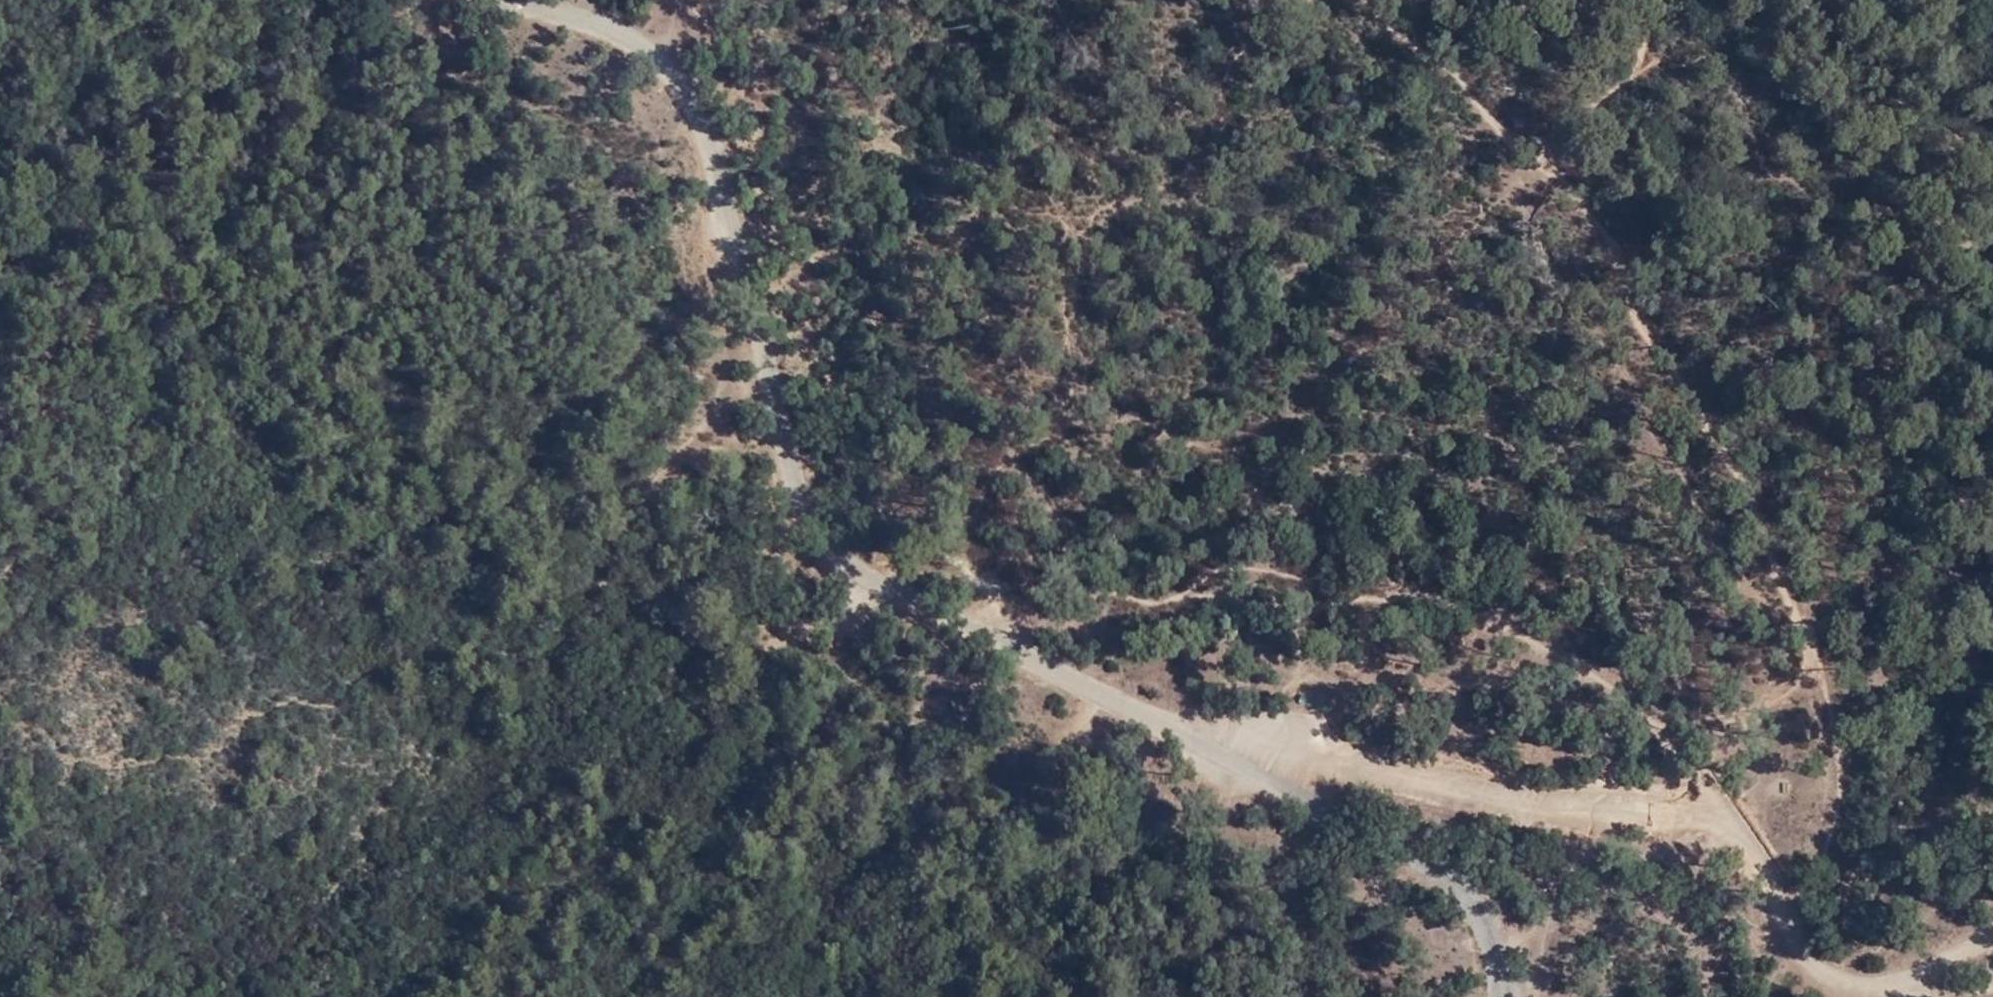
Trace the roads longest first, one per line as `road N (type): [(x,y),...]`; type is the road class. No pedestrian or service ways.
road 1 (tertiary): [(482,0),(533,23),(623,39),(668,79),(720,160),(774,422),(802,482),(858,561),(1381,826),(1441,874),(1481,930),(1499,996)]
road 2 (track): [(1992,938),(1885,967),(1818,943),(1796,904),(1747,850),(1443,782),(1257,761)]

